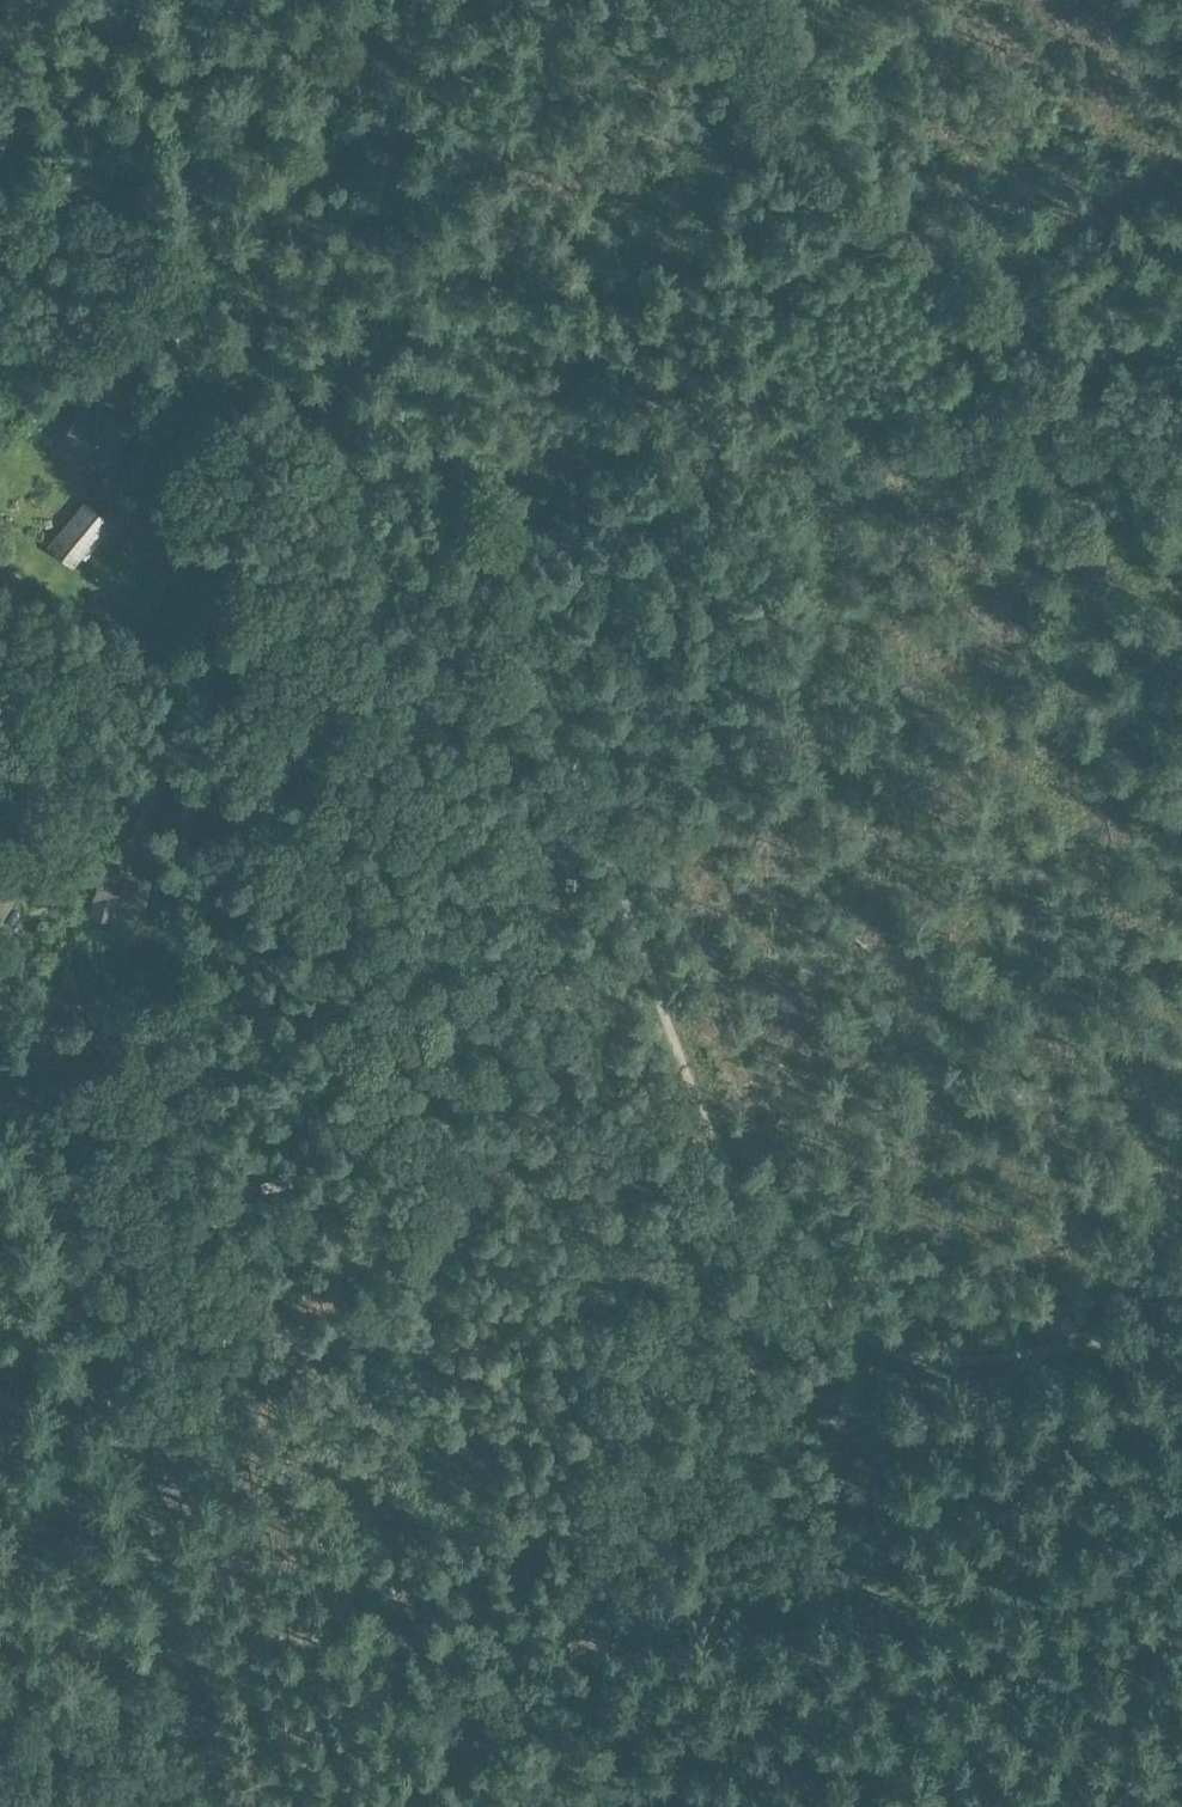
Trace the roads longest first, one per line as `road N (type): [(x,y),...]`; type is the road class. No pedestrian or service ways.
road 1 (track): [(0,217),(126,269),(229,374),(410,463),(450,492),(499,548),(544,650),(720,1152),(752,1207),(816,1281),(886,1335),(926,1348),(999,1351),(1081,1335),(1181,1331)]
road 2 (track): [(886,1335),(875,1372),(892,1517),(875,1571),(851,1586),(806,1599),(182,1645)]
road 3 (track): [(1119,384),(766,418),(496,483),(448,513)]
road 4 (track): [(735,0),(990,267),(1181,434)]
road 5 (track): [(0,1083),(182,1645)]
road 6 (track): [(182,1645),(0,1661)]
road 7 (track): [(182,1645),(214,1806)]

